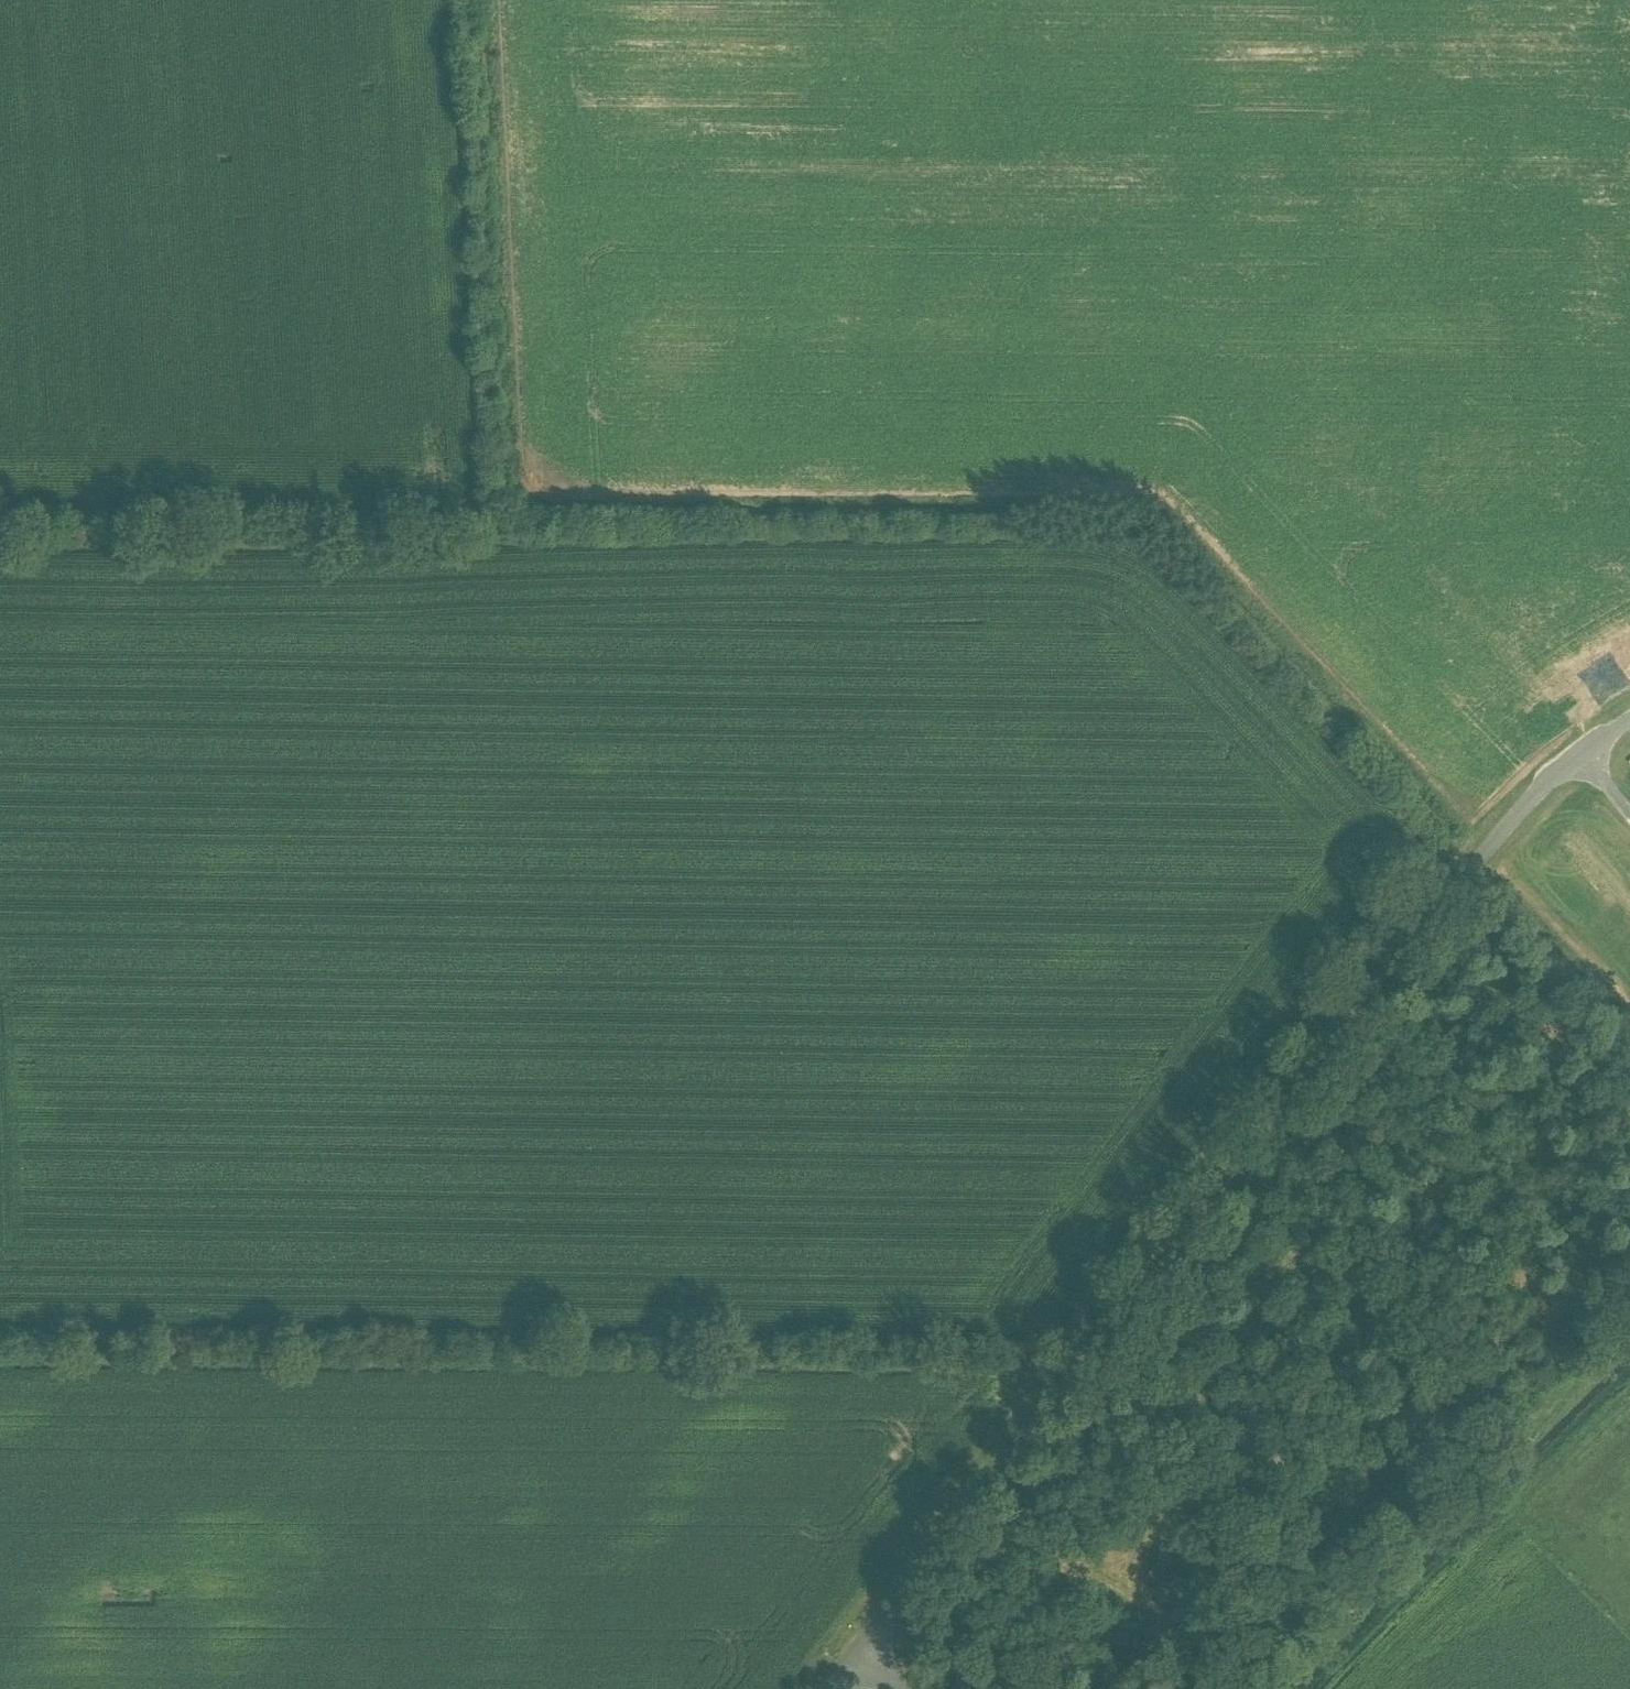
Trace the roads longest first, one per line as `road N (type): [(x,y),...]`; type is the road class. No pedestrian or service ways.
road 1 (unclassified): [(1586,762),(1506,830),(859,1637)]

